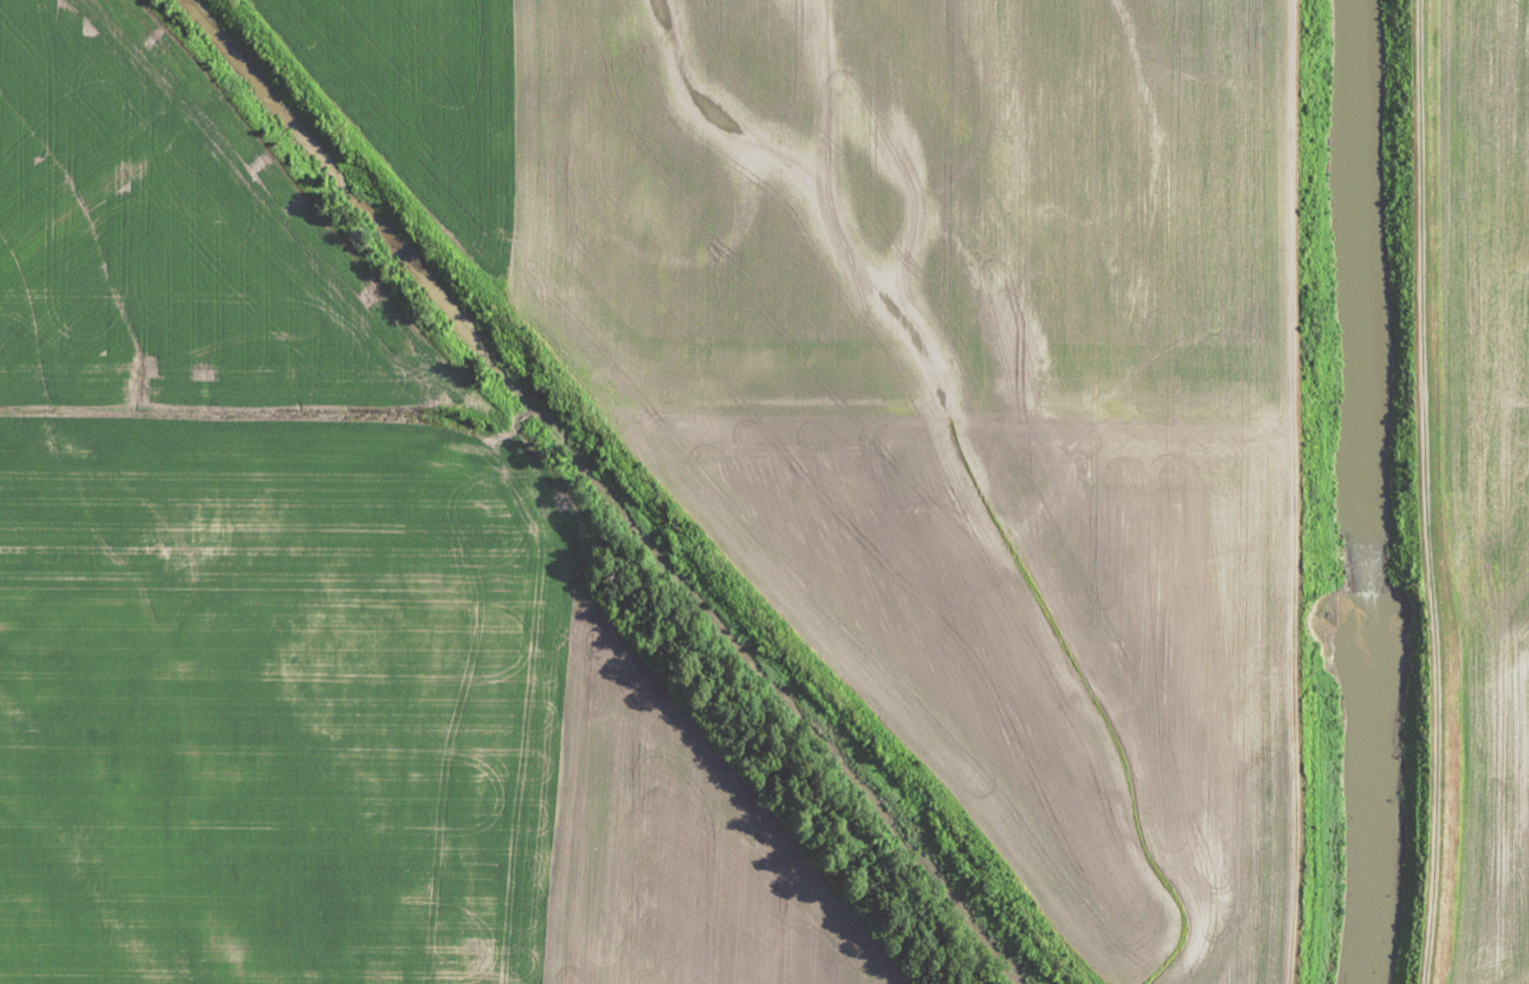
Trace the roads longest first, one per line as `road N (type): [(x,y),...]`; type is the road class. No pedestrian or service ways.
road 1 (track): [(1289,983),(1297,862),(1295,0)]

